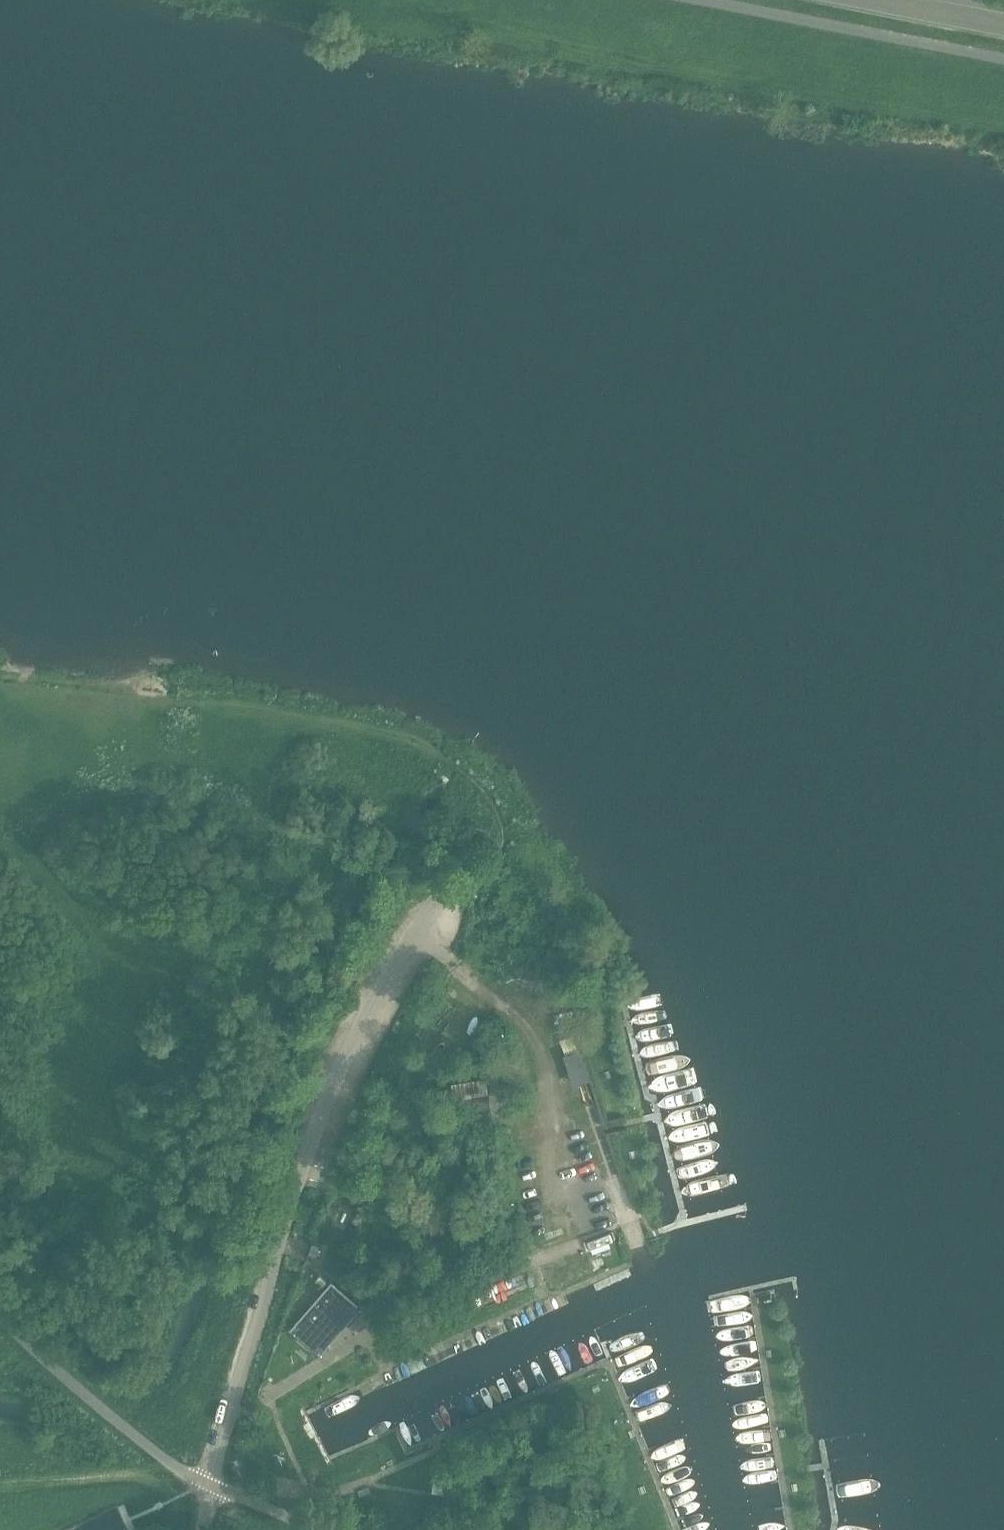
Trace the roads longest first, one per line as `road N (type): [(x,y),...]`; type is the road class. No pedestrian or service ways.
road 1 (unclassified): [(203,1529),(209,1484),(302,1174)]
road 2 (track): [(171,1465),(0,1476)]
road 3 (unclassified): [(1003,24),(869,0)]

